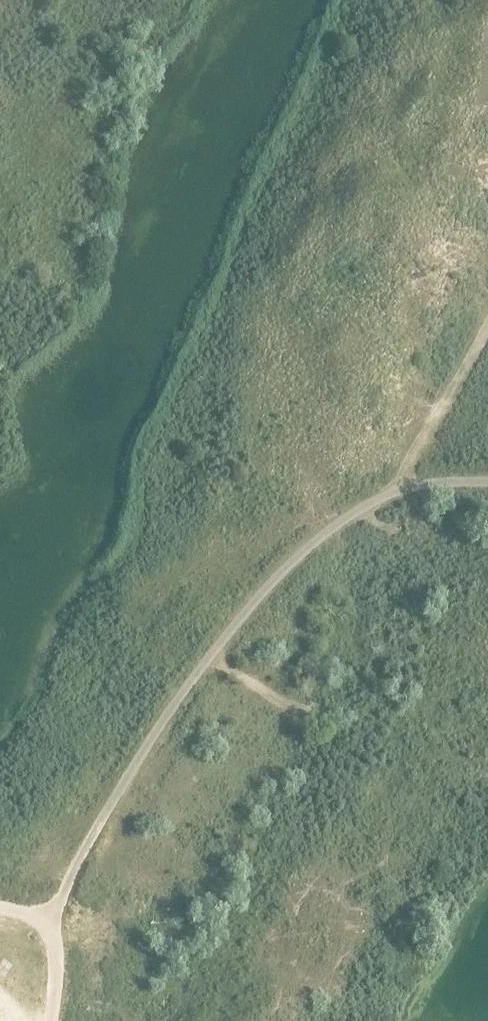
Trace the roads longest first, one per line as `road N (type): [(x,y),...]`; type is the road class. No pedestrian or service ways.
road 1 (track): [(487,481),(426,484),(370,501),(311,544),(233,625),(135,765),(63,894),(52,921),(52,1020)]

